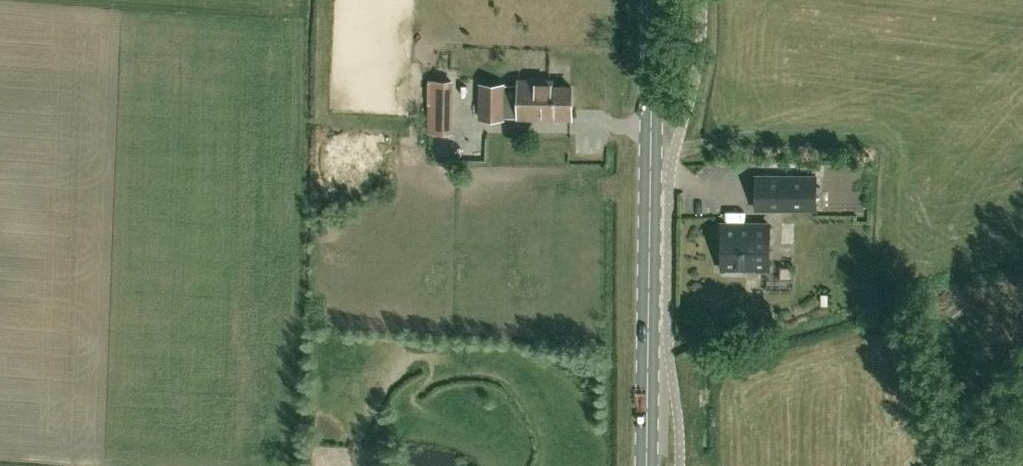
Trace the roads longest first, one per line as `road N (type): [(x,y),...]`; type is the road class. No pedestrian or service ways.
road 1 (secondary): [(647,465),(650,0)]

